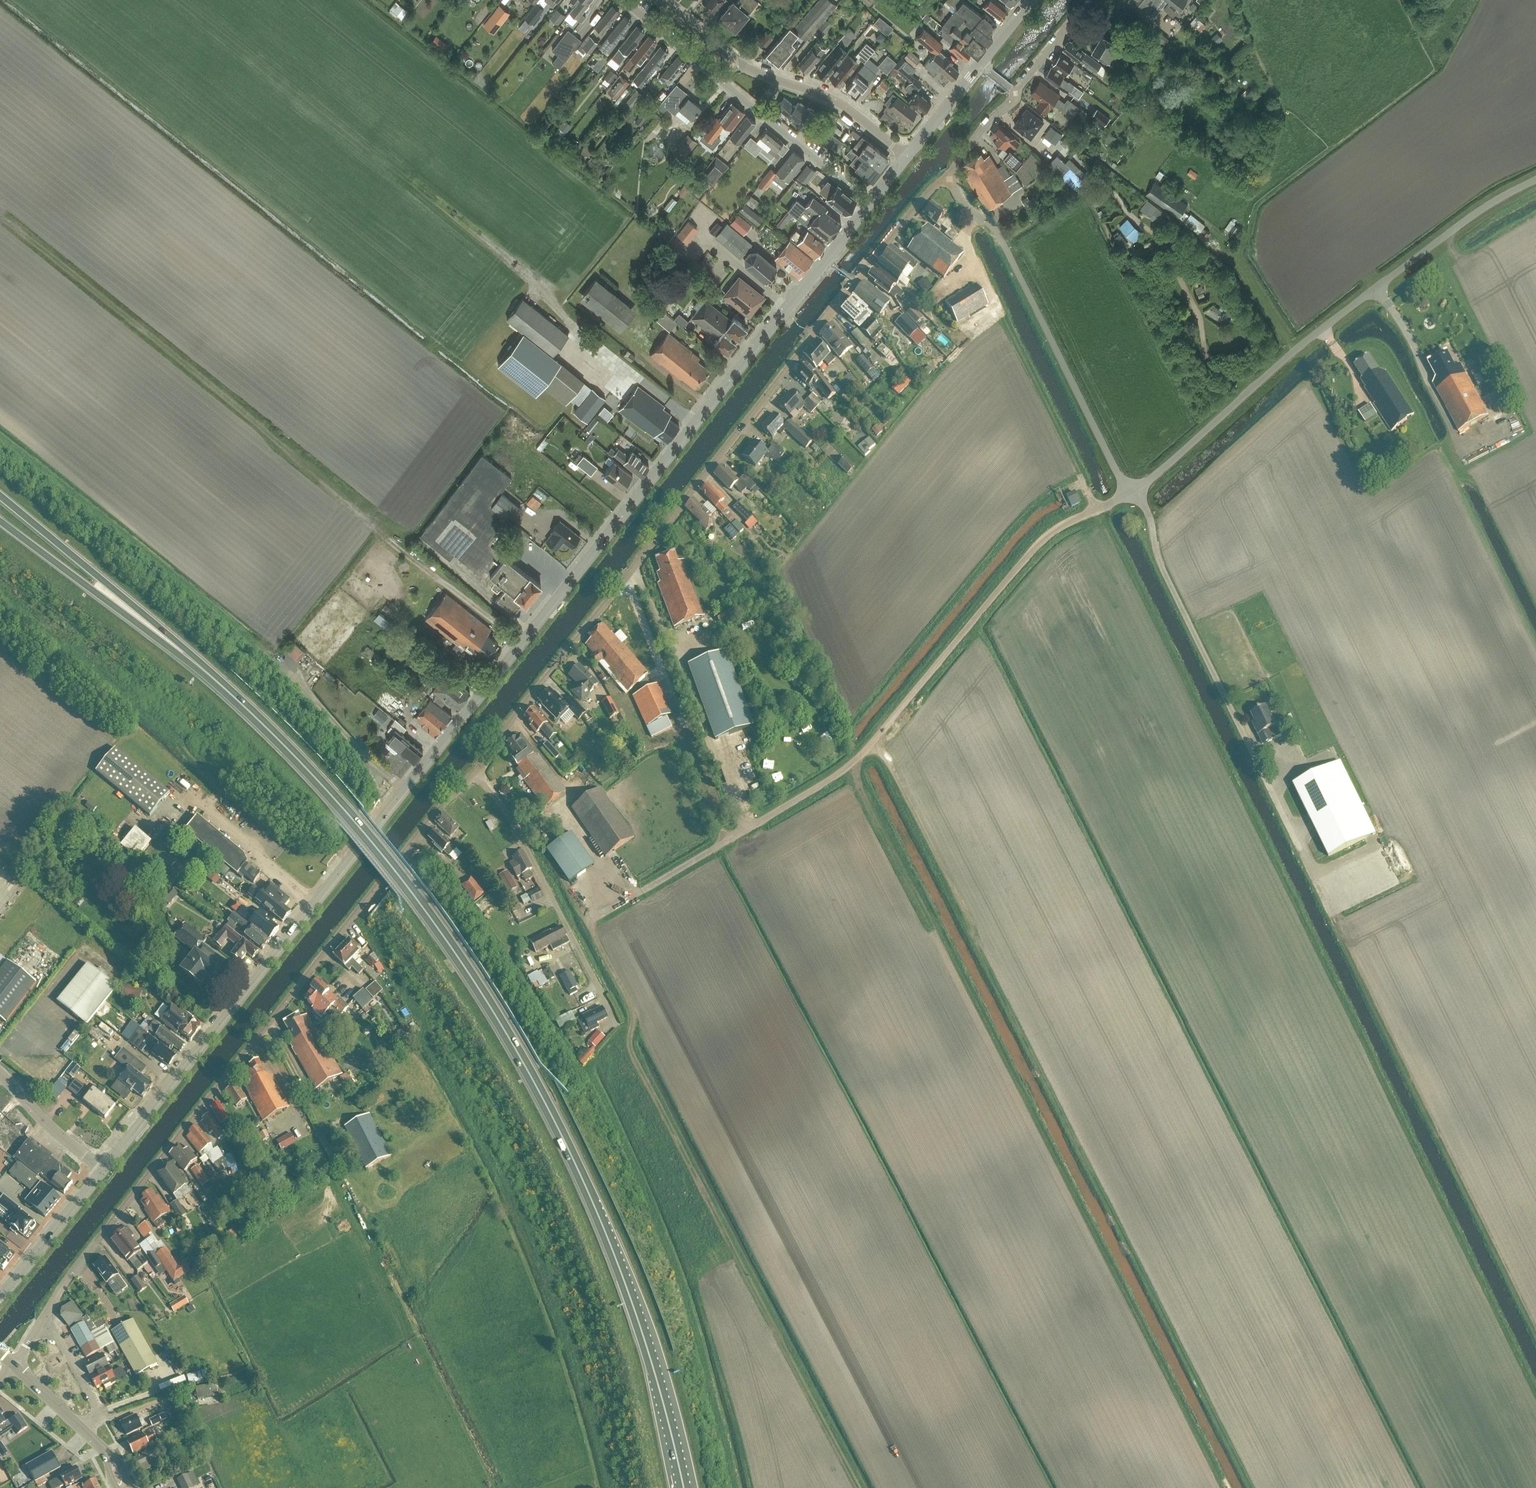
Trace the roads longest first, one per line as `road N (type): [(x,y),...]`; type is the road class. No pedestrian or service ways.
road 1 (tertiary): [(103,1172),(873,205)]
road 2 (trunk): [(683,1487),(632,1303),(572,1160),(448,944),(284,748),(0,499)]
road 3 (unclassified): [(474,773),(856,283),(949,177)]
road 4 (residential): [(42,1321),(206,1103),(474,773)]
road 5 (unclassified): [(594,918),(847,769),(1041,543),(1133,493)]
road 6 (track): [(594,918),(591,926),(631,1017),(629,1045),(860,1487)]
road 7 (unclassified): [(1133,493),(1403,268),(1535,180)]
road 8 (unclassified): [(1133,493),(1004,244),(964,207),(949,177)]
road 9 (residential): [(474,773),(509,816),(614,1021)]
road 10 (track): [(1096,512),(1001,320)]
road 11 (tertiary): [(904,164),(836,108),(757,76),(731,57)]
road 12 (residential): [(873,205),(721,79)]
road 13 (tertiary): [(0,1295),(103,1172)]
road 14 (unclassified): [(103,1172),(0,1075)]
road 15 (residential): [(84,1434),(99,1415),(42,1321)]
road 16 (tertiary): [(904,164),(980,65)]
road 17 (residential): [(721,79),(626,0)]

